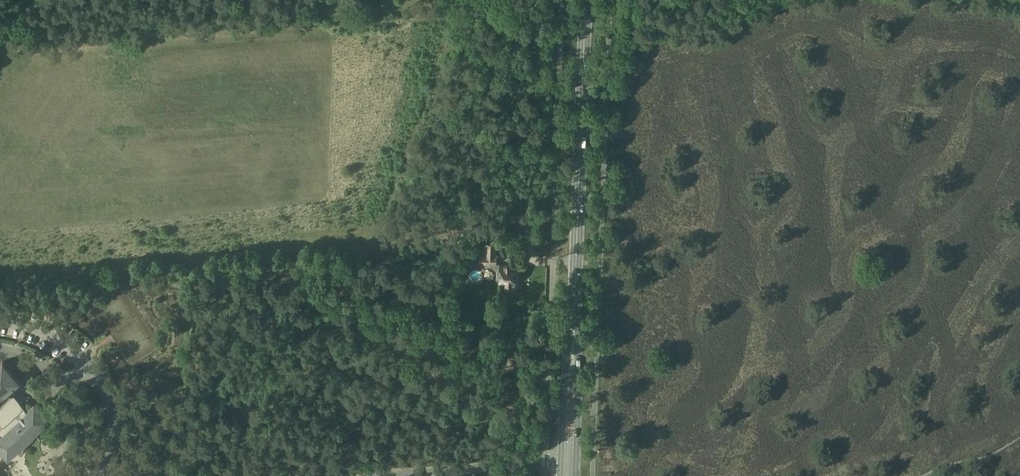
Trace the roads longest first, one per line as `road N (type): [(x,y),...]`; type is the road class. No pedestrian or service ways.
road 1 (secondary): [(568,475),(586,0)]

